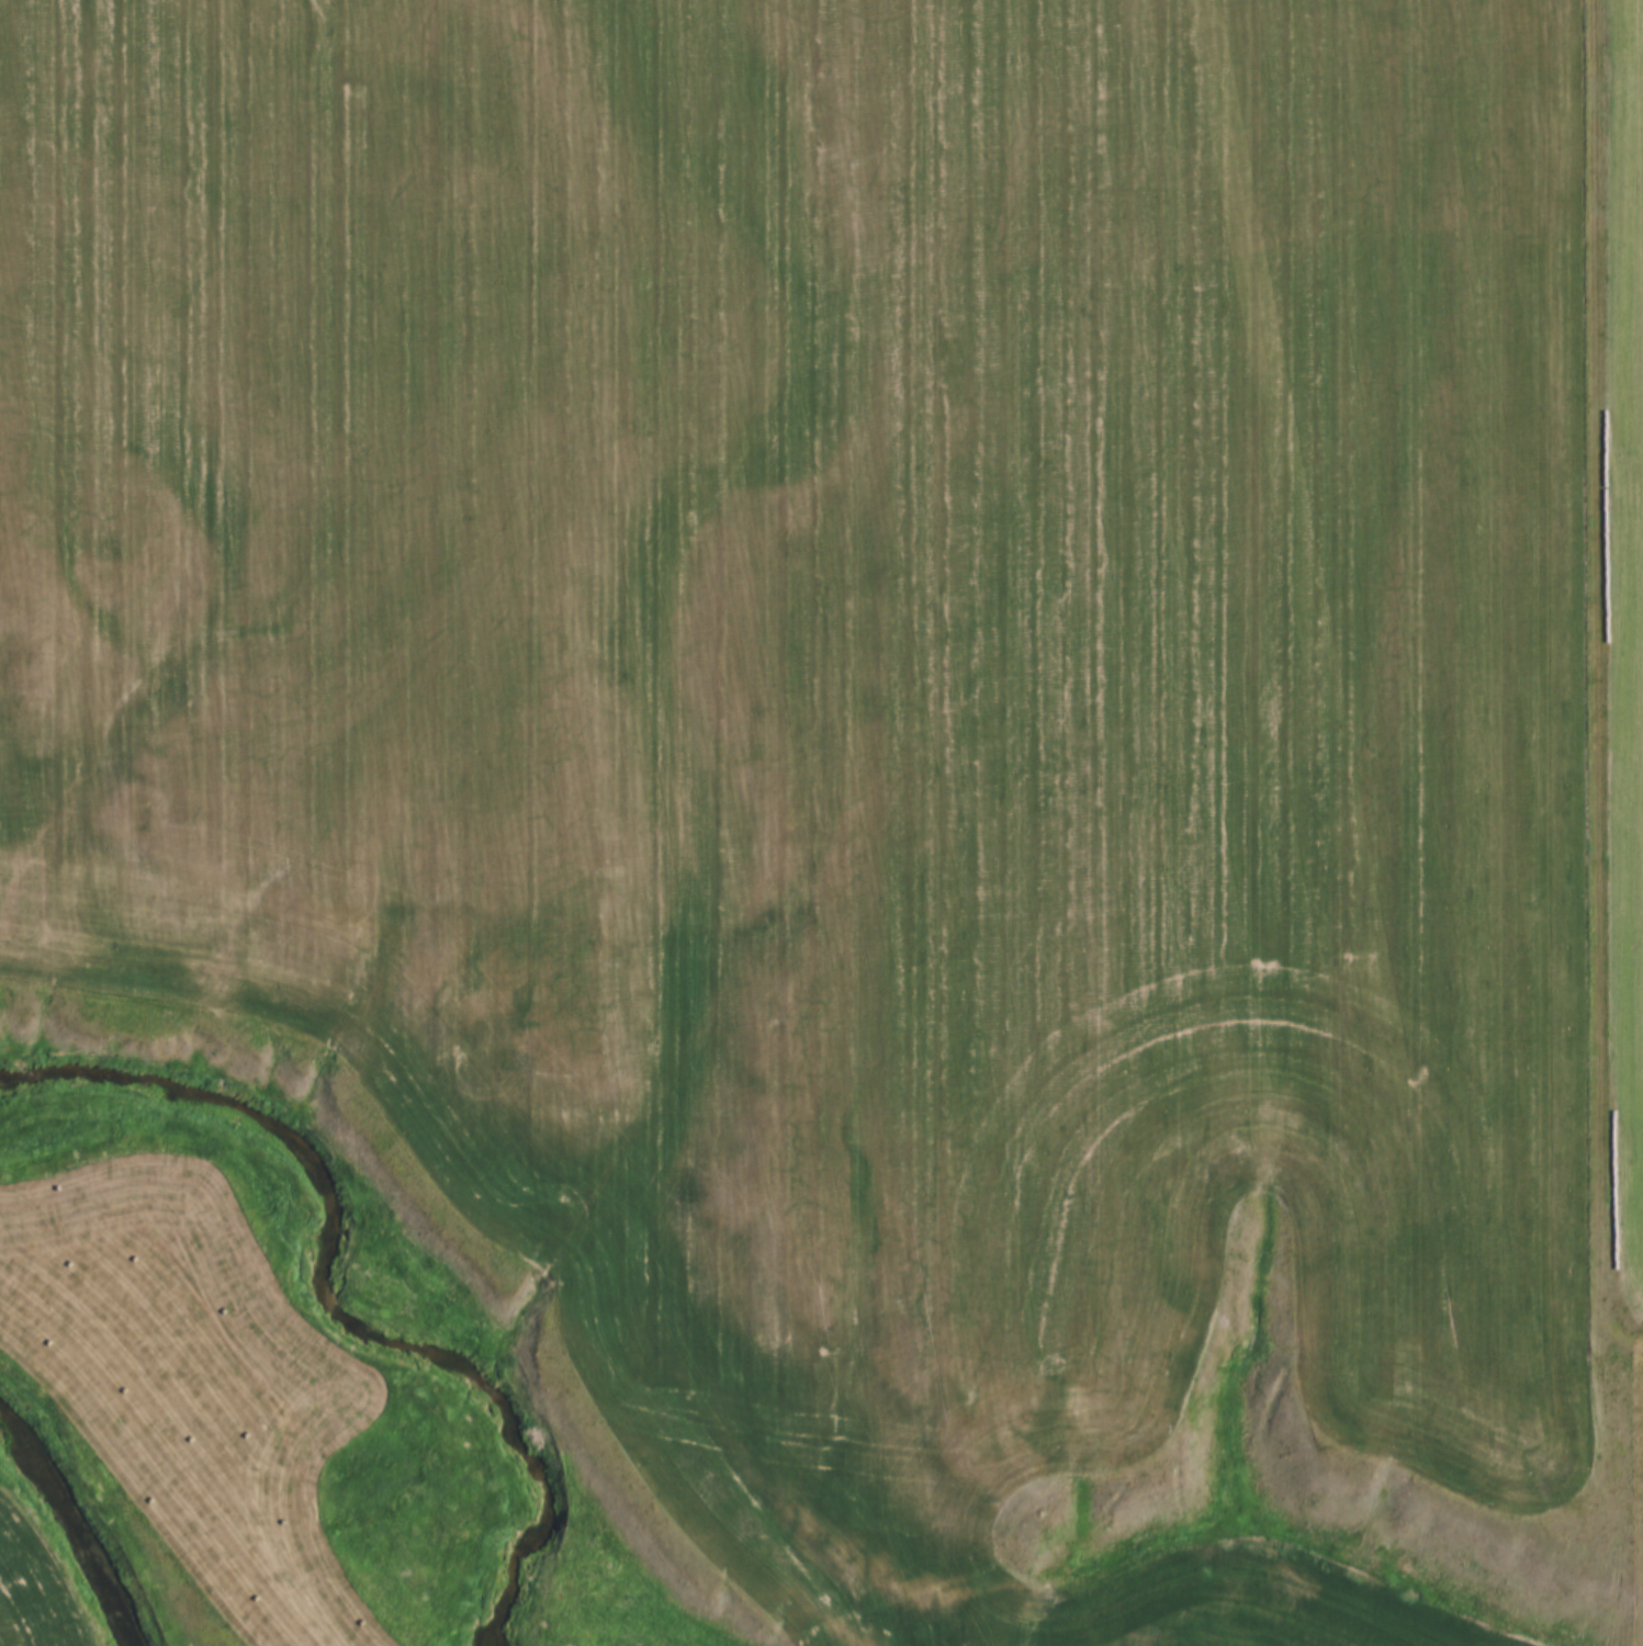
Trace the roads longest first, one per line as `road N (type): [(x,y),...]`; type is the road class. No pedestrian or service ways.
road 1 (track): [(1603,0),(1606,1285),(1613,1331)]

